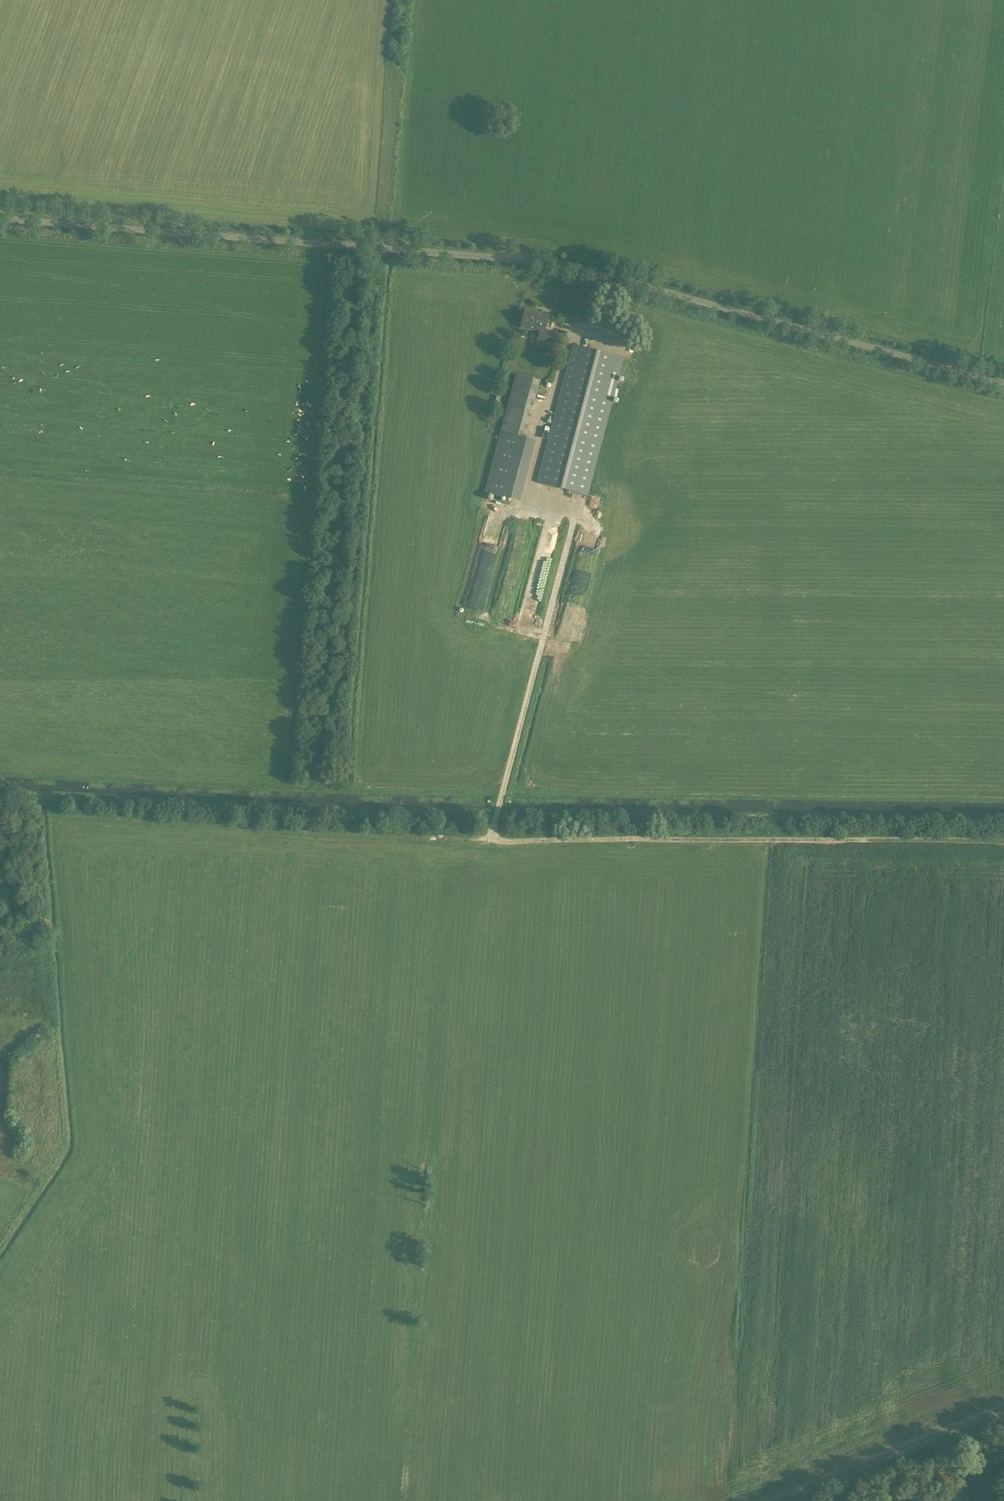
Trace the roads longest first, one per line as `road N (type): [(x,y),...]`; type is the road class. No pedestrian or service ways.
road 1 (unclassified): [(0,216),(519,258),(1003,380)]

